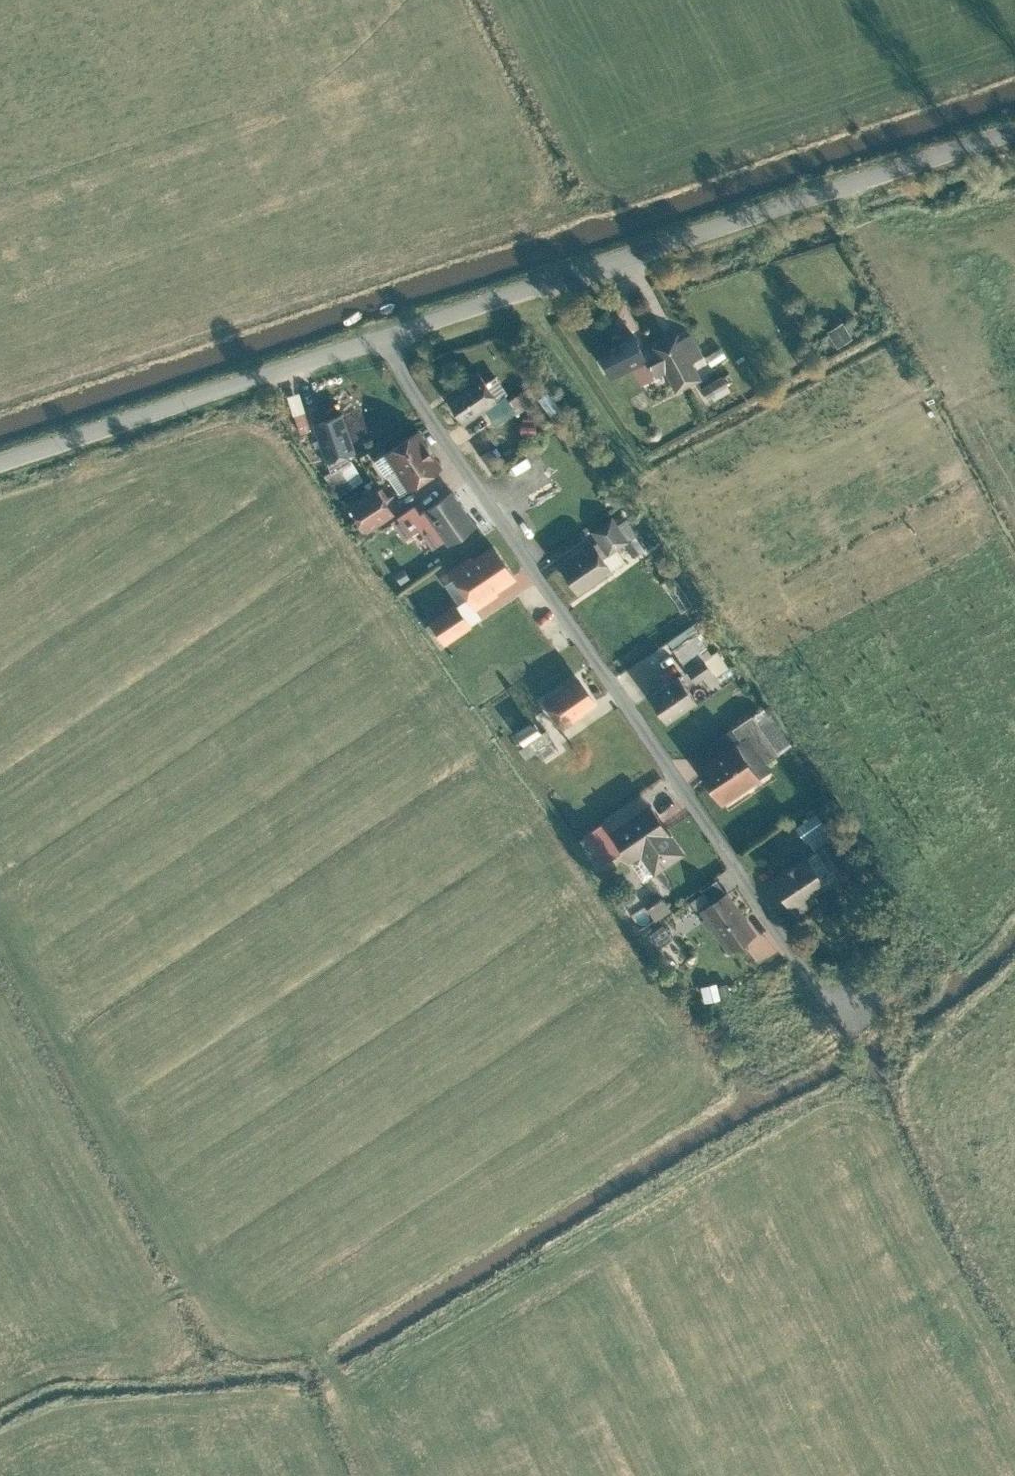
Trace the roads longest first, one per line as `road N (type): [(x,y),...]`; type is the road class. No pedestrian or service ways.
road 1 (residential): [(377,339),(852,1016)]
road 2 (tertiary): [(1014,133),(377,339)]
road 3 (tertiary): [(377,339),(0,459)]

